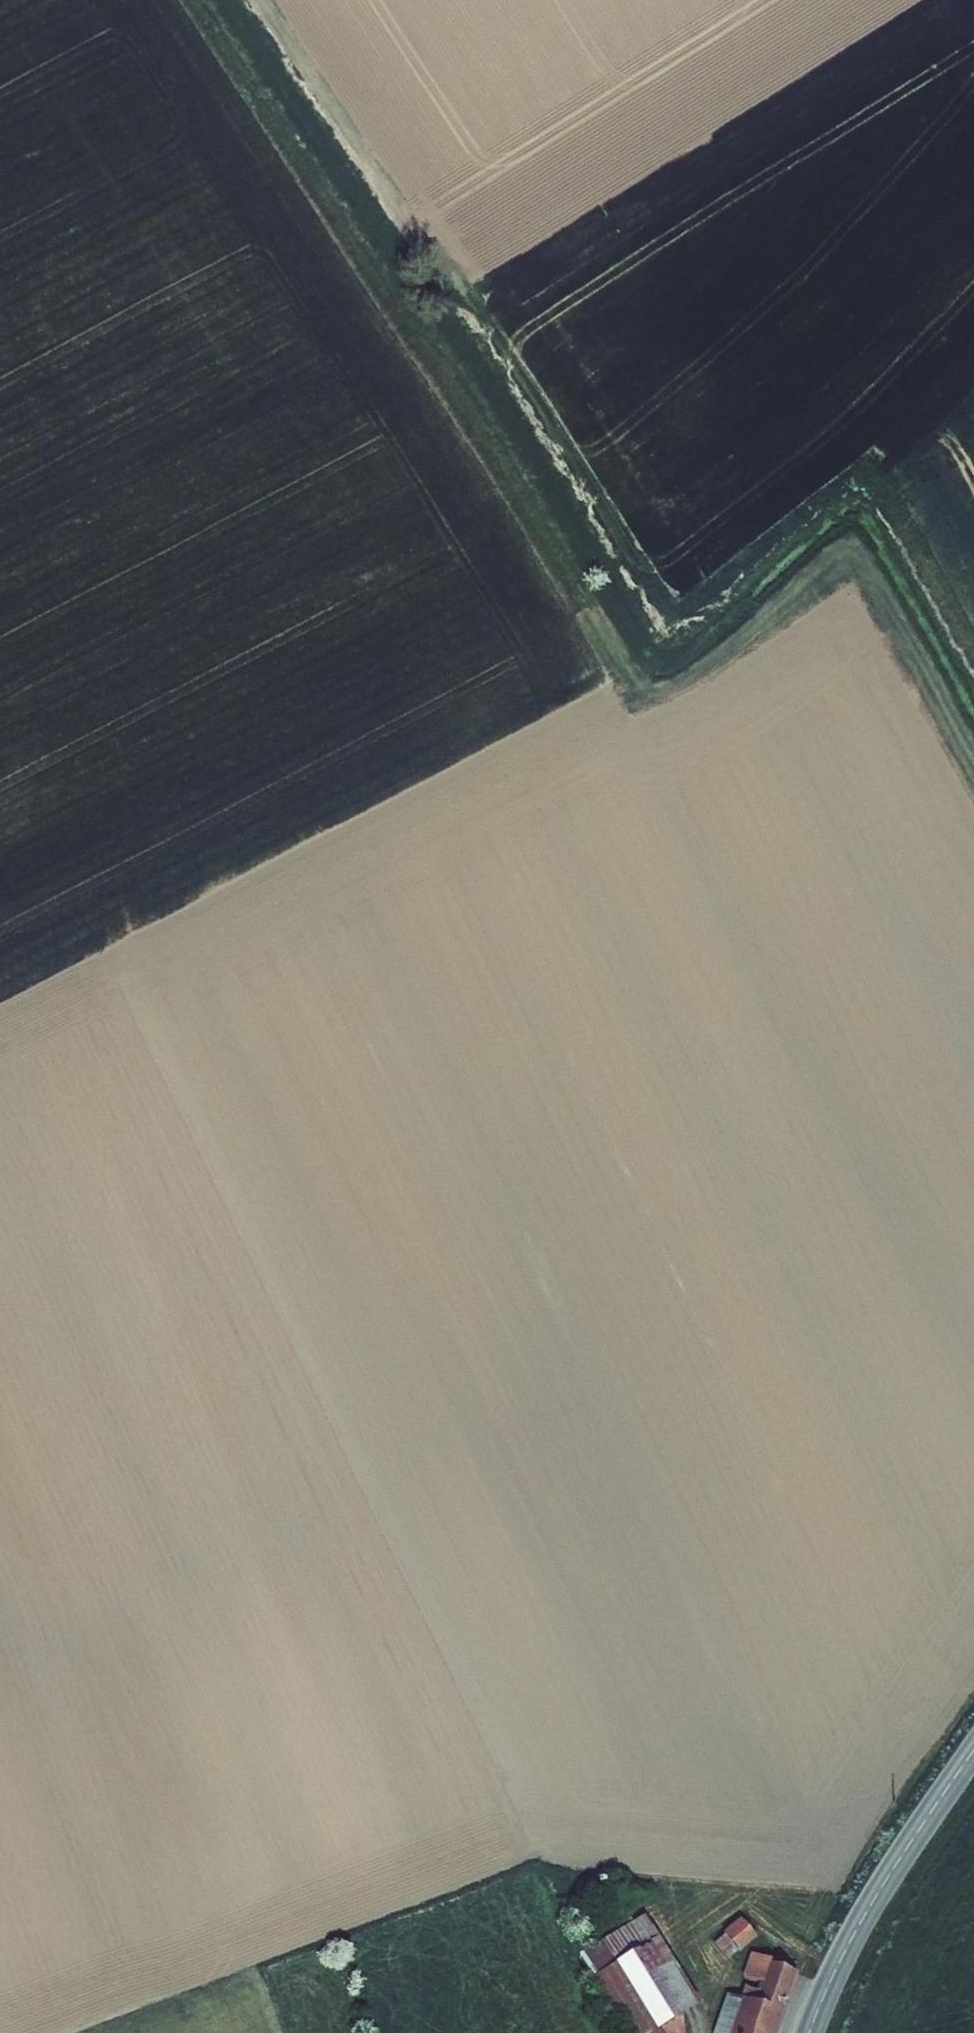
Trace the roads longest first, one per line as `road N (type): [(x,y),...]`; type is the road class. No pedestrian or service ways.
road 1 (tertiary): [(973,1751),(861,1918),(809,2032)]

